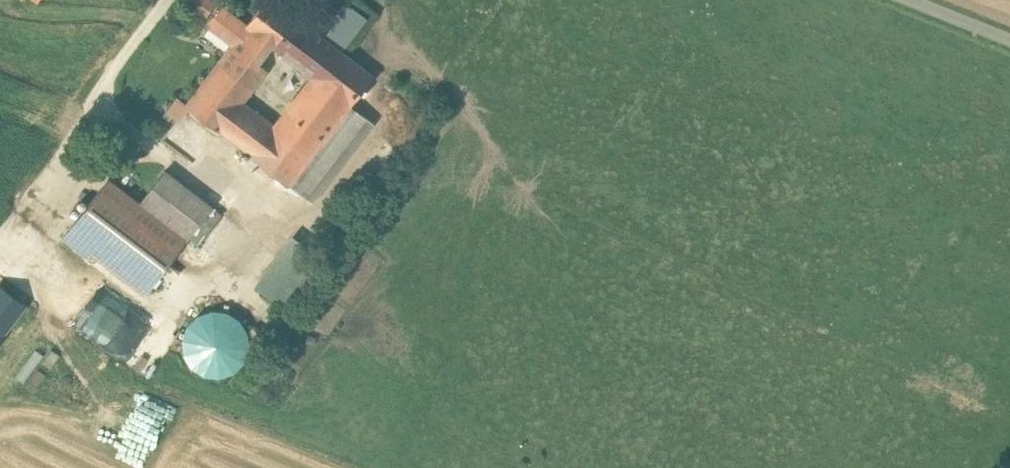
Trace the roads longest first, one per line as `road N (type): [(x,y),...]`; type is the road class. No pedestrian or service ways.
road 1 (track): [(175,0),(0,234)]

